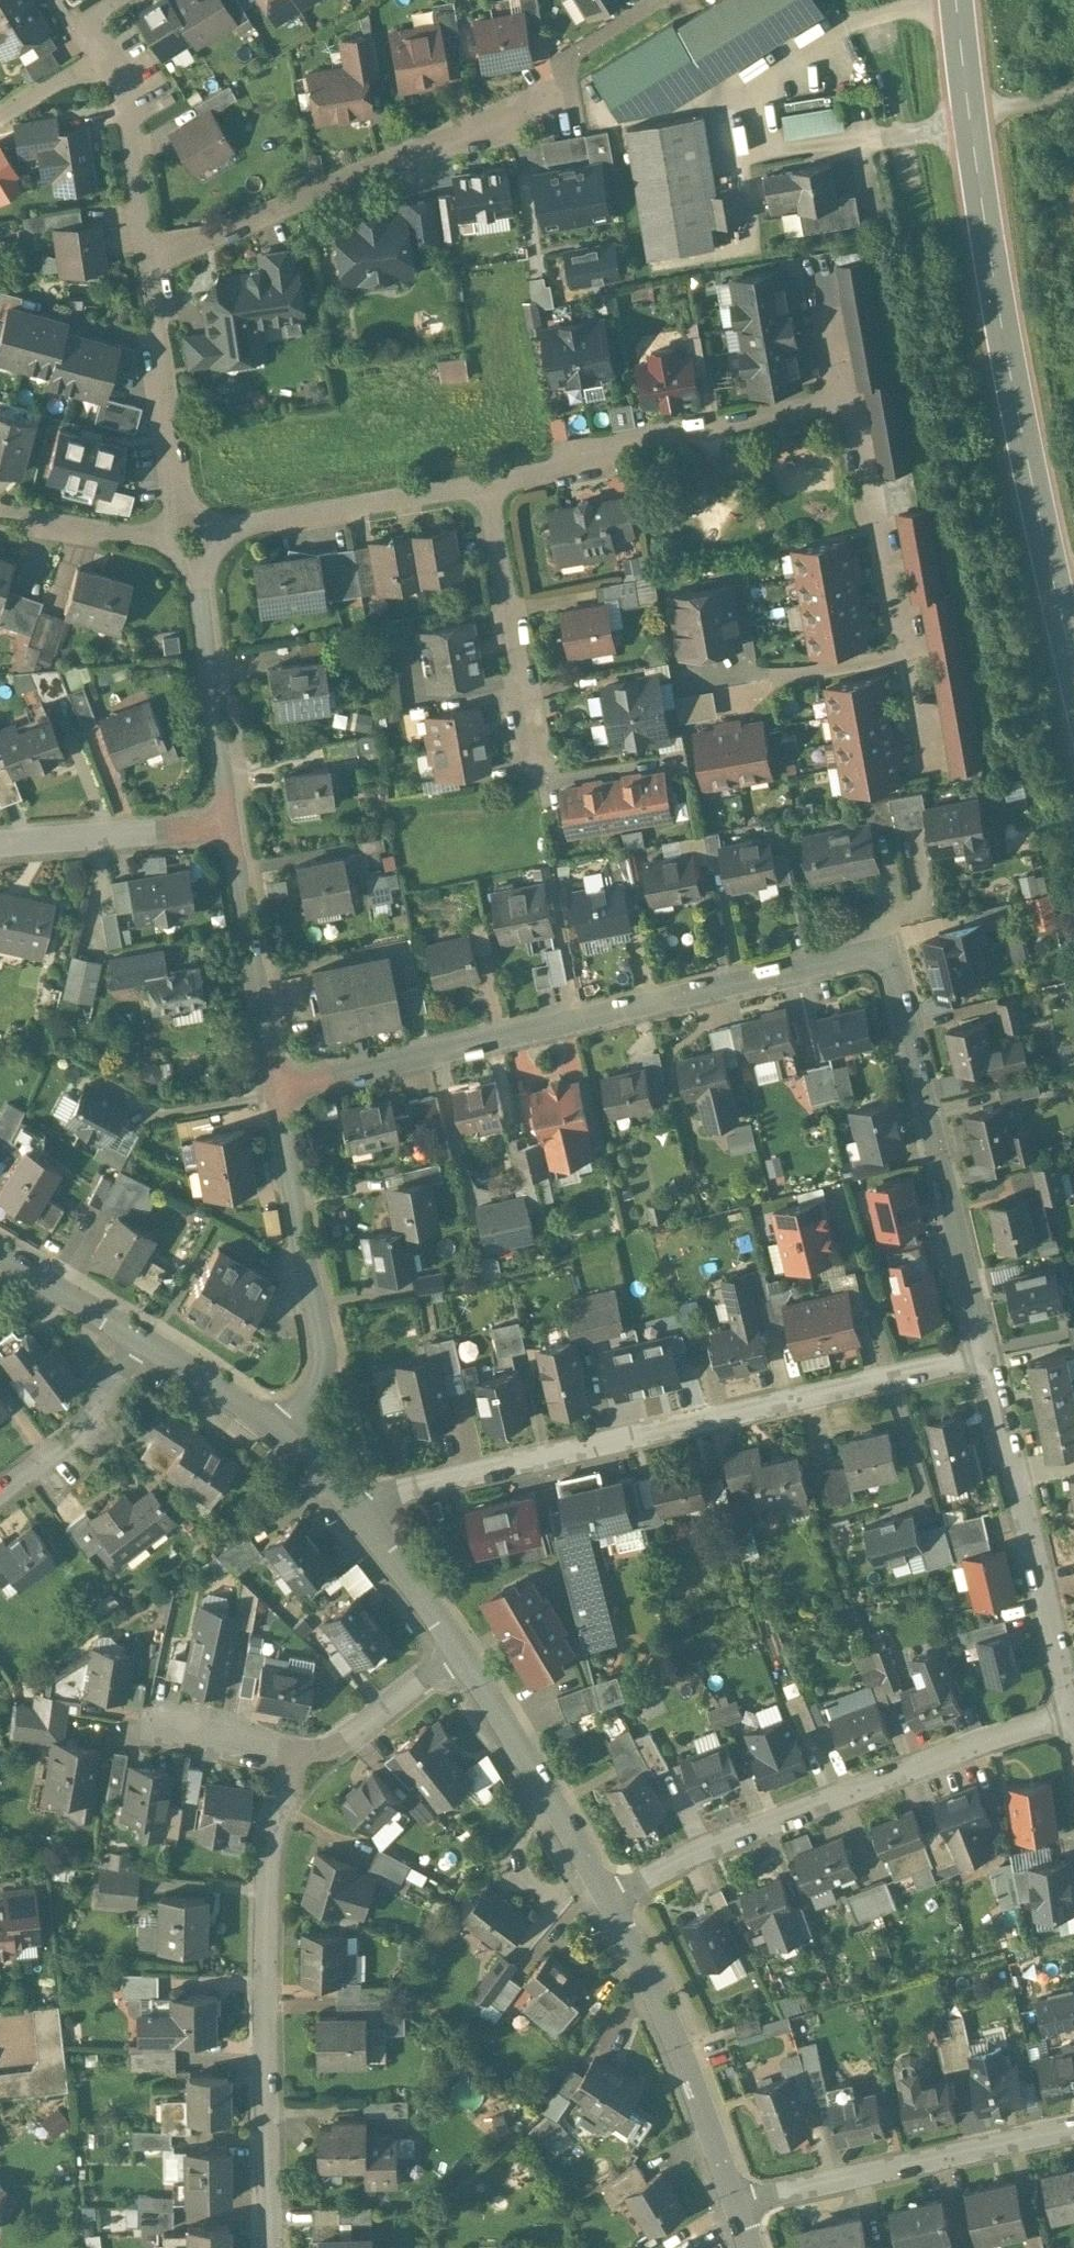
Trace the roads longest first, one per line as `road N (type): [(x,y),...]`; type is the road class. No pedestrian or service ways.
road 1 (residential): [(984,1352),(890,949),(278,1088)]
road 2 (residential): [(458,1652),(309,1765),(287,1796),(272,1841),(265,1889),(271,2247)]
road 3 (residential): [(212,530),(489,483),(560,468),(618,443),(848,402)]
road 4 (residential): [(984,1352),(399,1491),(361,1514)]
road 5 (secondary): [(969,110),(1001,324),(1073,669)]
road 6 (residential): [(1072,1713),(840,1795),(607,1895)]
road 7 (residential): [(147,256),(188,248),(561,88)]
road 8 (residential): [(848,402),(928,765)]
road 9 (residential): [(1072,1713),(984,1352)]
road 10 (residential): [(278,1433),(320,1378),(324,1351),(278,1088)]
road 11 (residential): [(738,2207),(775,2192),(1073,2128)]
road 12 (residential): [(738,2207),(607,1895)]
road 13 (residential): [(607,1895),(458,1652)]
road 14 (residential): [(231,823),(194,554)]
road 15 (residential): [(278,1088),(231,823)]
road 16 (residential): [(183,509),(147,256)]
road 17 (residential): [(0,844),(231,823)]
road 18 (residential): [(147,256),(122,86),(102,53)]
road 19 (residential): [(141,1344),(85,1432),(0,1494)]
road 20 (residential): [(458,1652),(361,1514)]
road 21 (residential): [(166,536),(0,514)]
road 22 (residential): [(0,1259),(141,1344)]
road 23 (residential): [(141,1344),(278,1433)]

